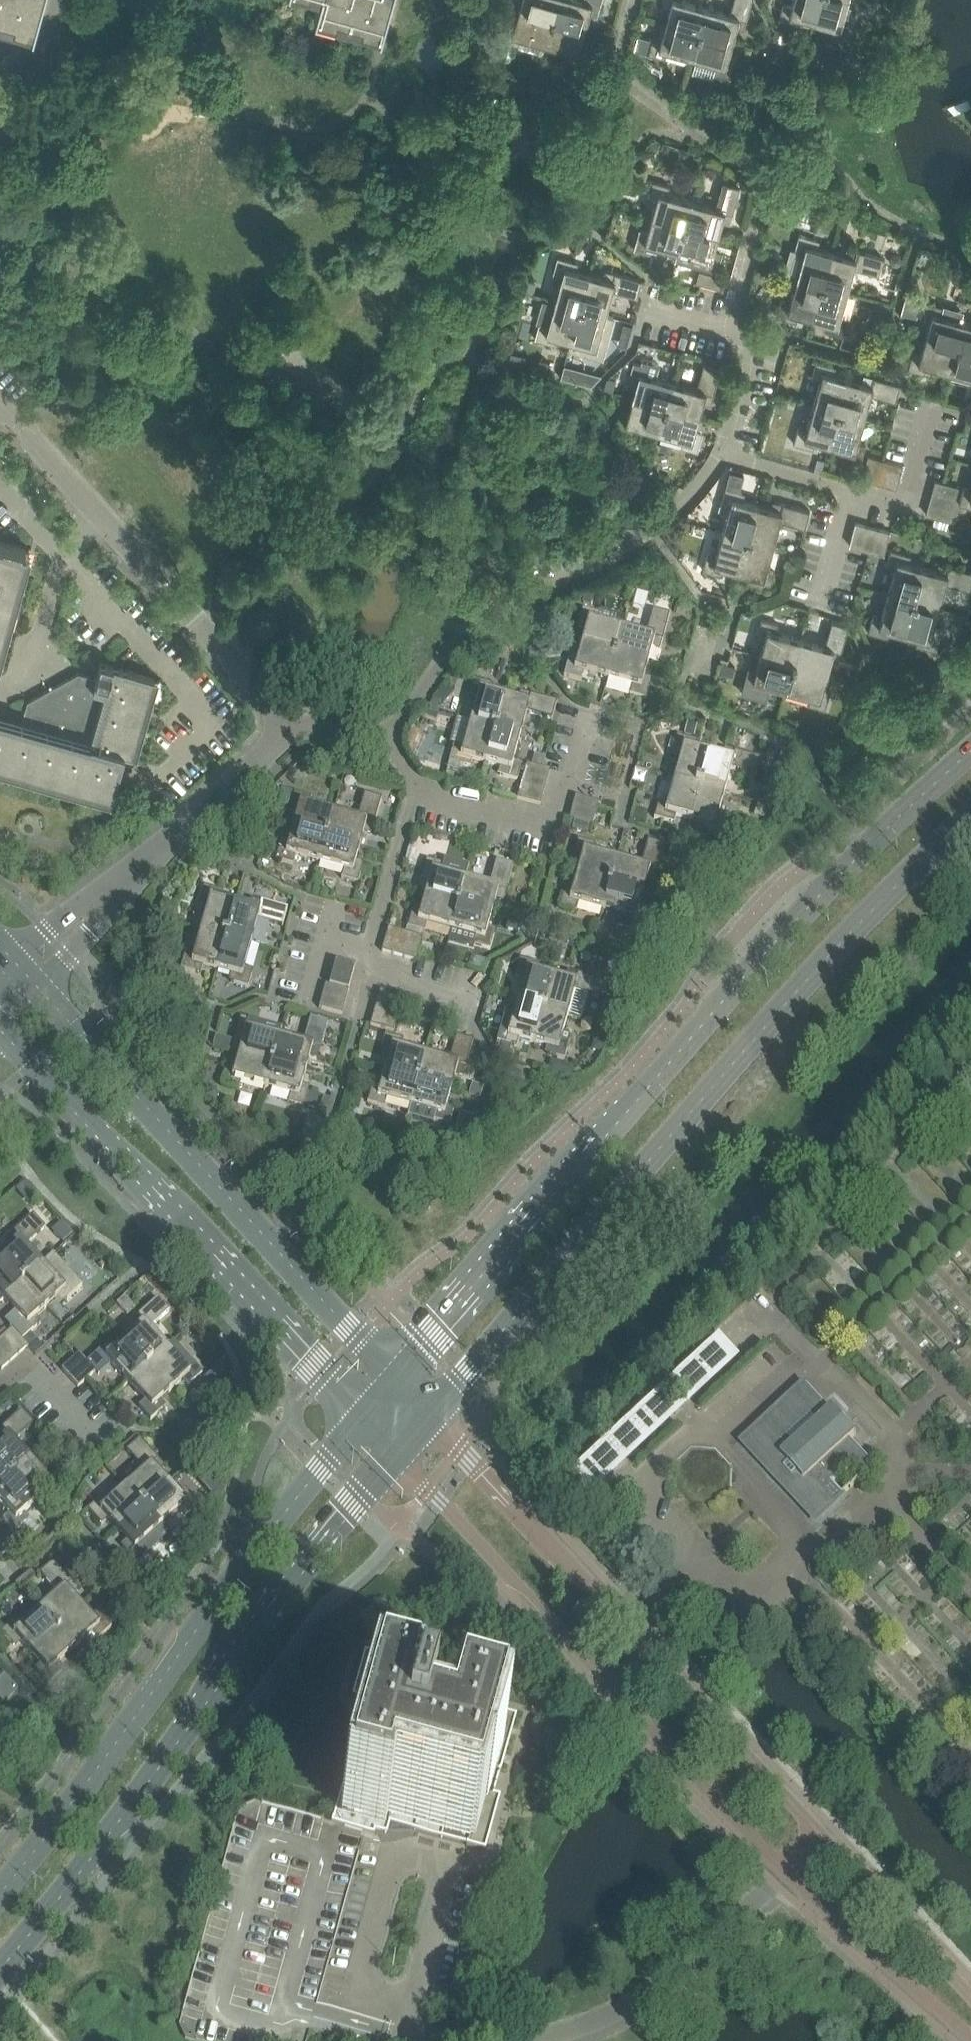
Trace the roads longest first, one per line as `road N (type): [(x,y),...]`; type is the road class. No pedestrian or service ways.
road 1 (secondary): [(970,750),(796,920),(397,1380)]
road 2 (tertiary): [(399,1457),(786,1874),(970,2038)]
road 3 (secondary): [(432,1417),(867,916),(970,818)]
road 4 (tertiary): [(970,1998),(432,1417)]
road 5 (secondary): [(0,1970),(399,1457)]
road 6 (secondary): [(361,1418),(0,1892)]
road 7 (tertiary): [(397,1380),(23,972)]
road 8 (tertiary): [(0,1029),(361,1418)]
road 9 (residential): [(391,743),(451,658),(483,629),(654,530),(724,455)]
road 10 (residential): [(0,407),(292,730)]
road 11 (residential): [(23,972),(292,730)]
road 12 (residential): [(417,790),(554,829),(593,710)]
road 13 (residential): [(369,955),(417,790)]
road 14 (residential): [(936,404),(906,508),(851,491)]
road 15 (residential): [(0,1389),(30,1367),(107,1456)]
road 16 (residential): [(724,455),(756,345),(728,333)]
road 17 (residential): [(851,491),(724,455)]
road 18 (residential): [(820,608),(851,491)]

